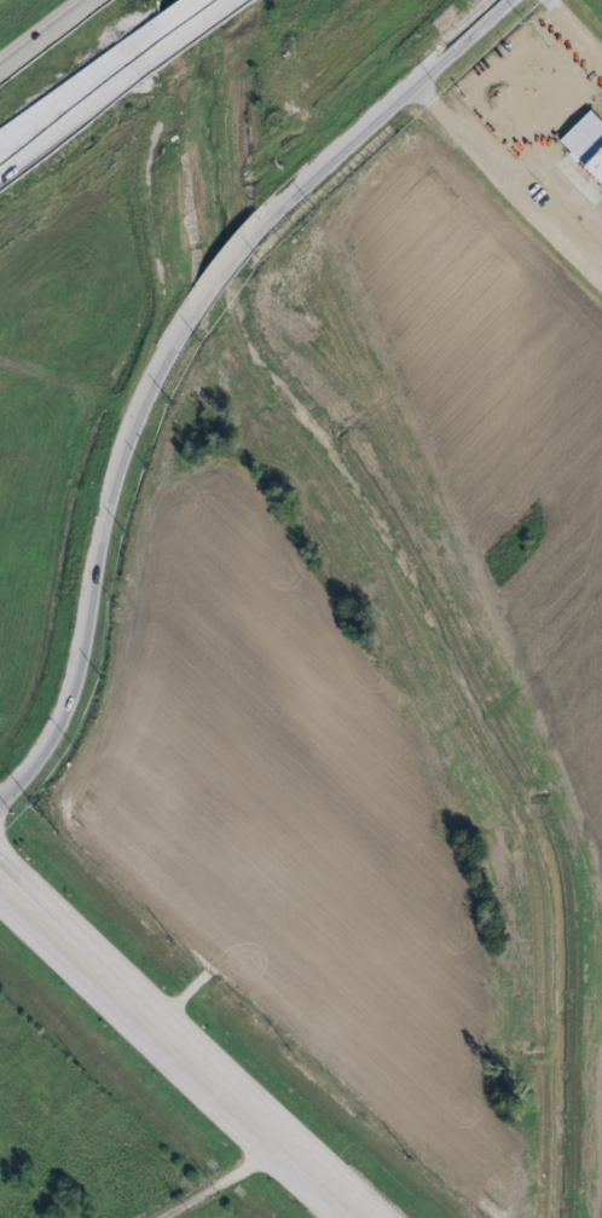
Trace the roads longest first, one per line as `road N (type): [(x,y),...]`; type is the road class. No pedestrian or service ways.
road 1 (tertiary): [(0,807),(73,695),(89,641),(103,537),(139,416),(191,316)]
road 2 (secondary): [(0,879),(372,1217)]
road 3 (tertiary): [(267,220),(503,0)]
road 4 (motorway): [(0,157),(160,46)]
road 5 (motorway): [(102,0),(0,71)]
road 6 (tertiary): [(191,316),(267,220)]

